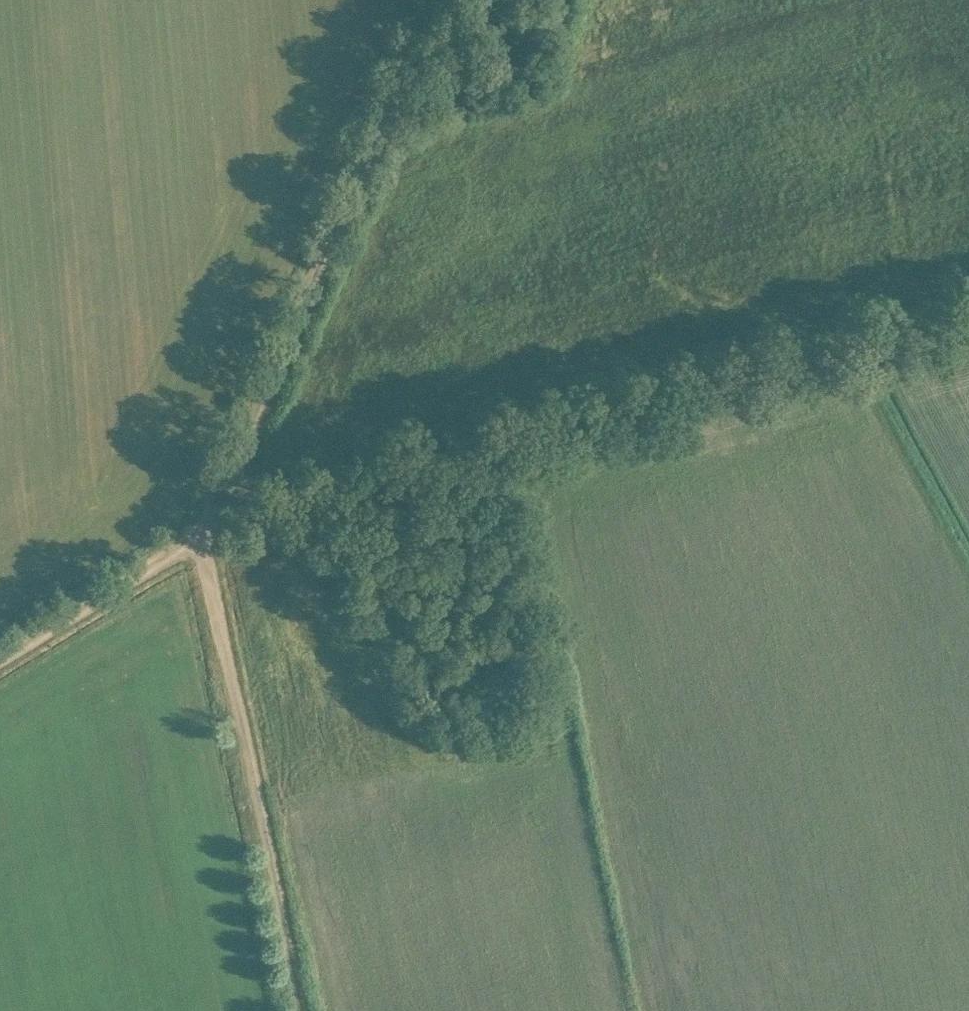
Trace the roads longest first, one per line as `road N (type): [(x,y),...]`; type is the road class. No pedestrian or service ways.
road 1 (track): [(968,308),(453,441),(203,526),(0,658)]
road 2 (track): [(427,0),(203,526)]
road 3 (track): [(306,1010),(203,526)]

